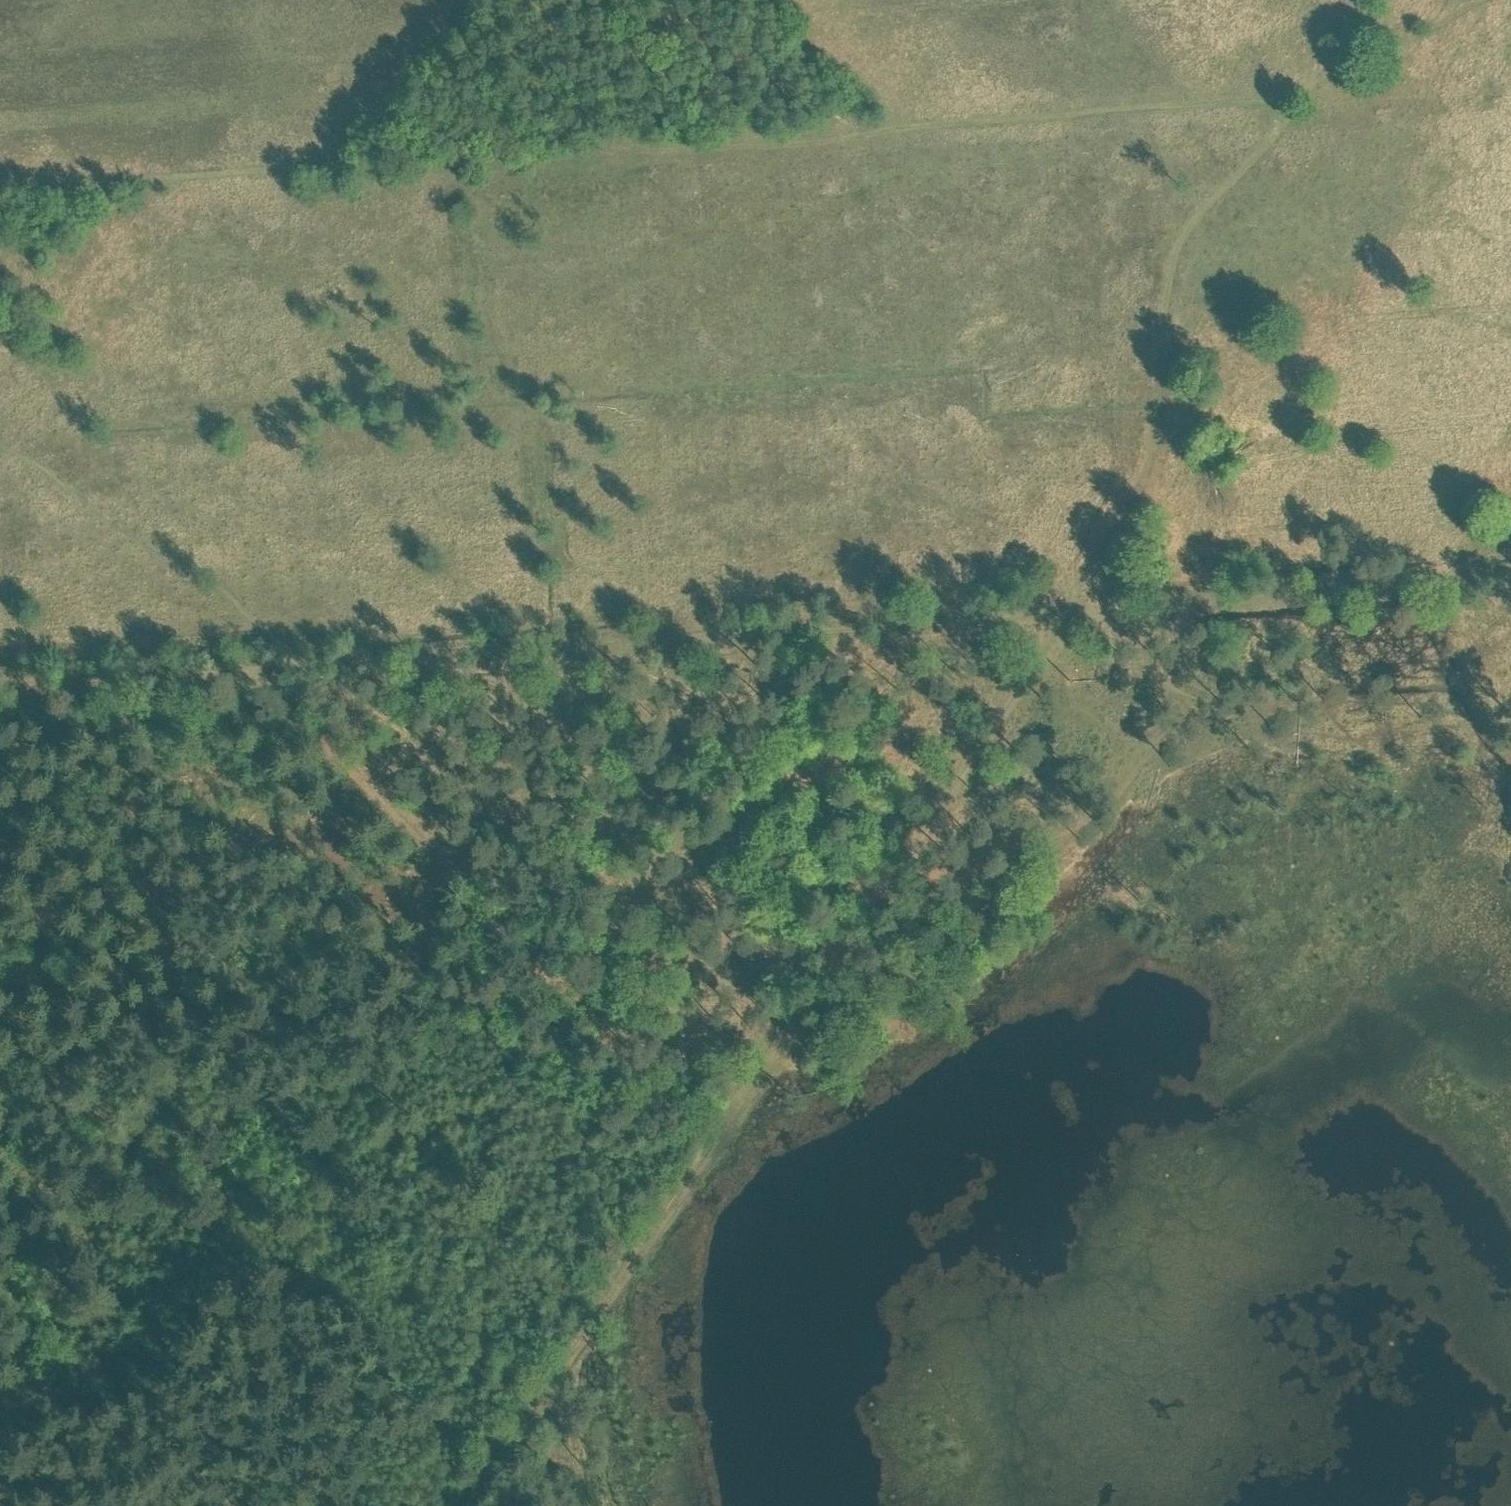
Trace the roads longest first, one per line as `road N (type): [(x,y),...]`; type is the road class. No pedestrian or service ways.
road 1 (track): [(1510,574),(0,687)]

